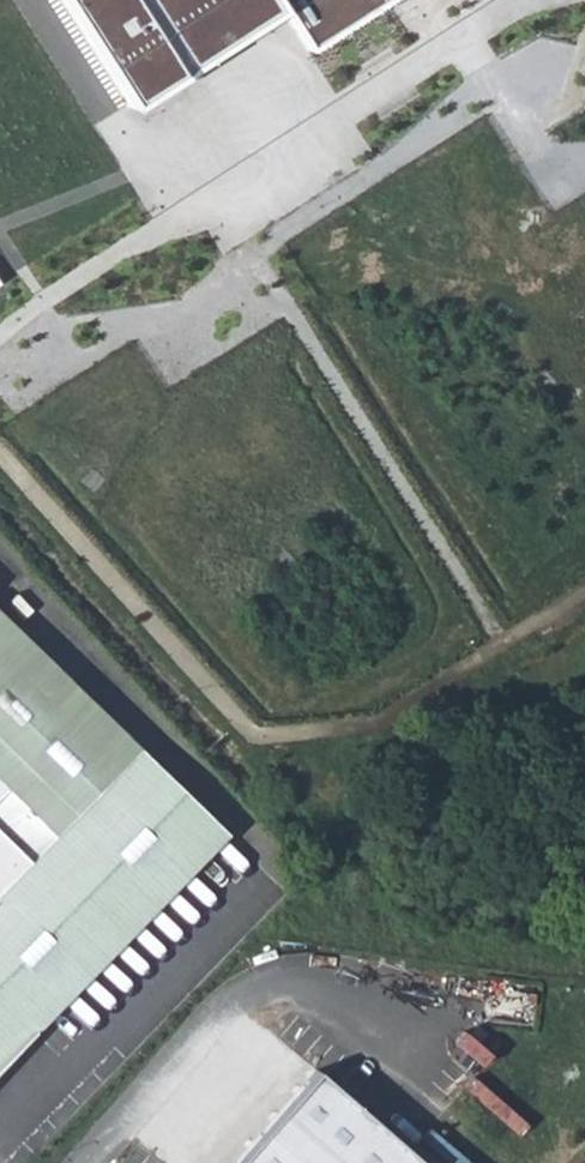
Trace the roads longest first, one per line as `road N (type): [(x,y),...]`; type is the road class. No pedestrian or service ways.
road 1 (residential): [(0,337),(527,0)]

